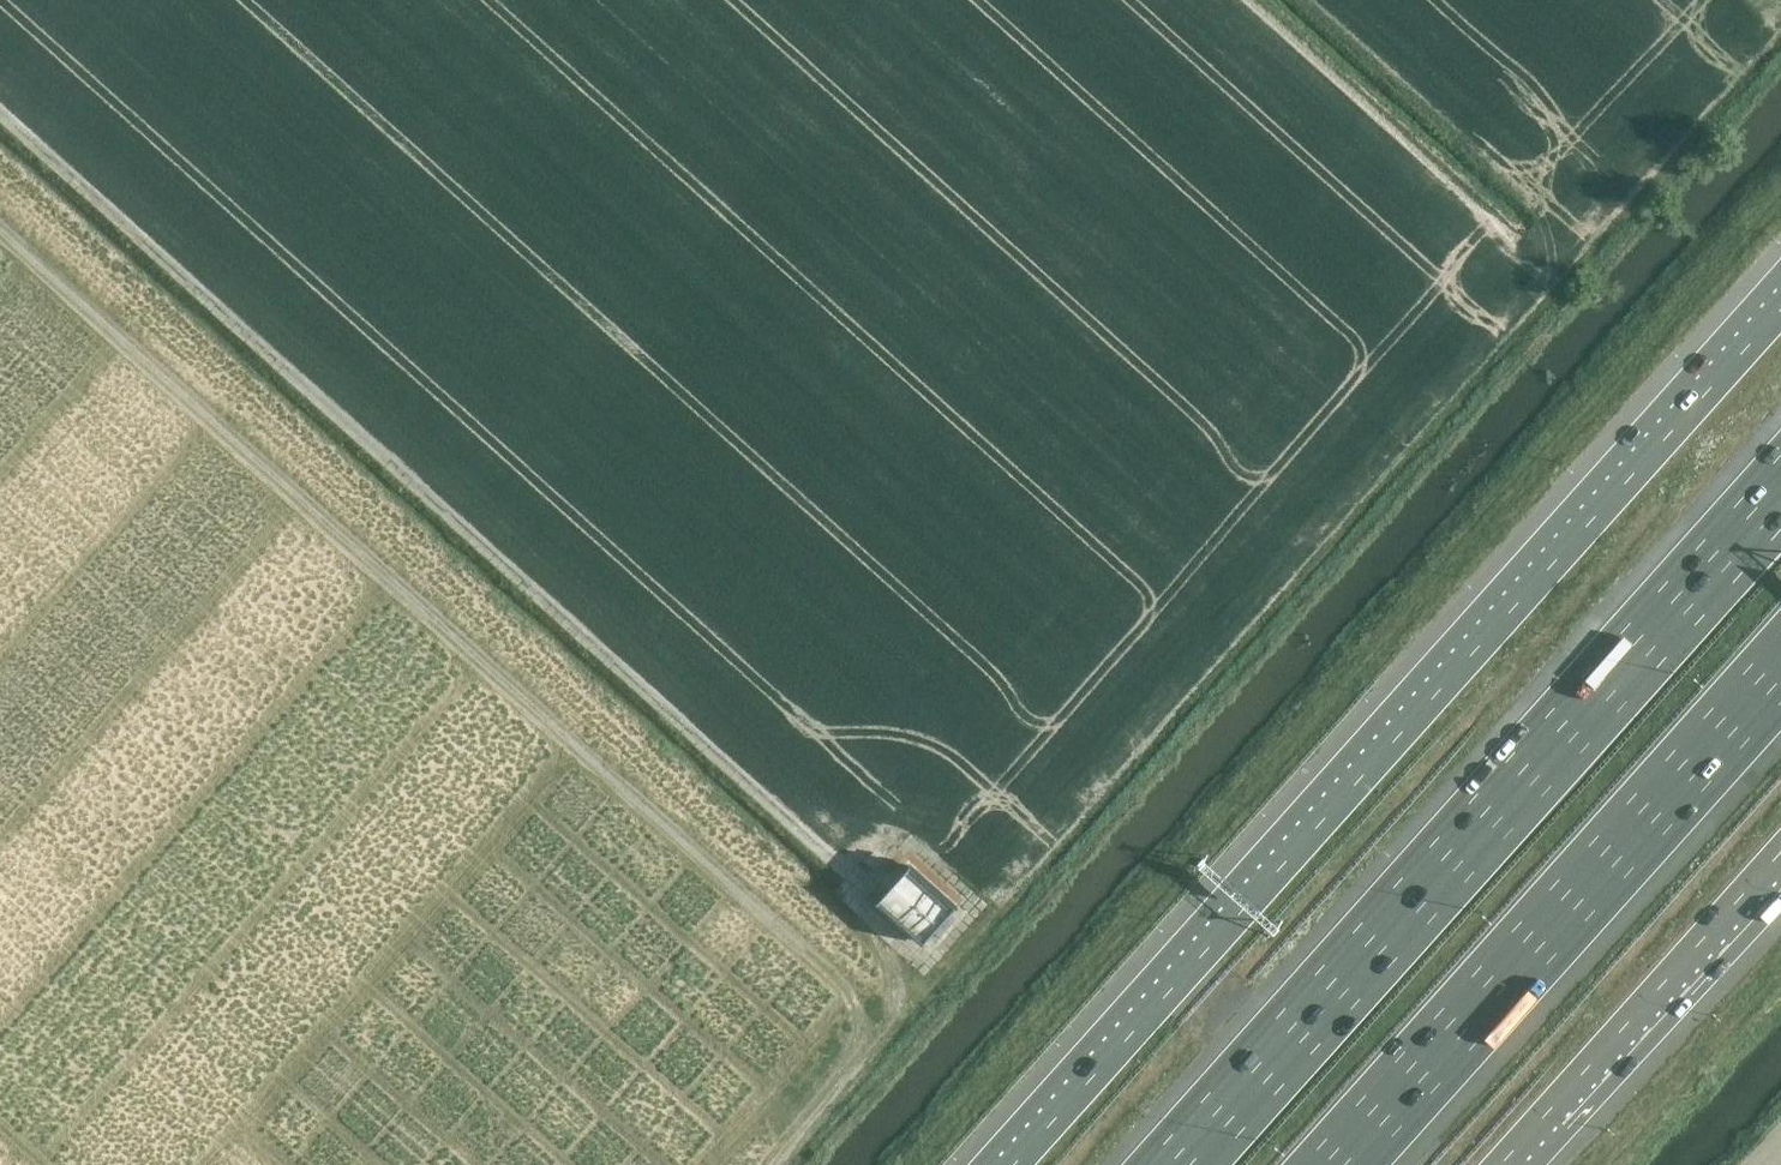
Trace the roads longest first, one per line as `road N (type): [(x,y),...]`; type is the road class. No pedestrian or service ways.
road 1 (motorway): [(1780,305),(1013,1164)]
road 2 (motorway): [(1780,481),(1170,1164)]
road 3 (motorway): [(1344,1164),(1780,677)]
road 4 (motorway): [(1500,1164),(1780,852)]

